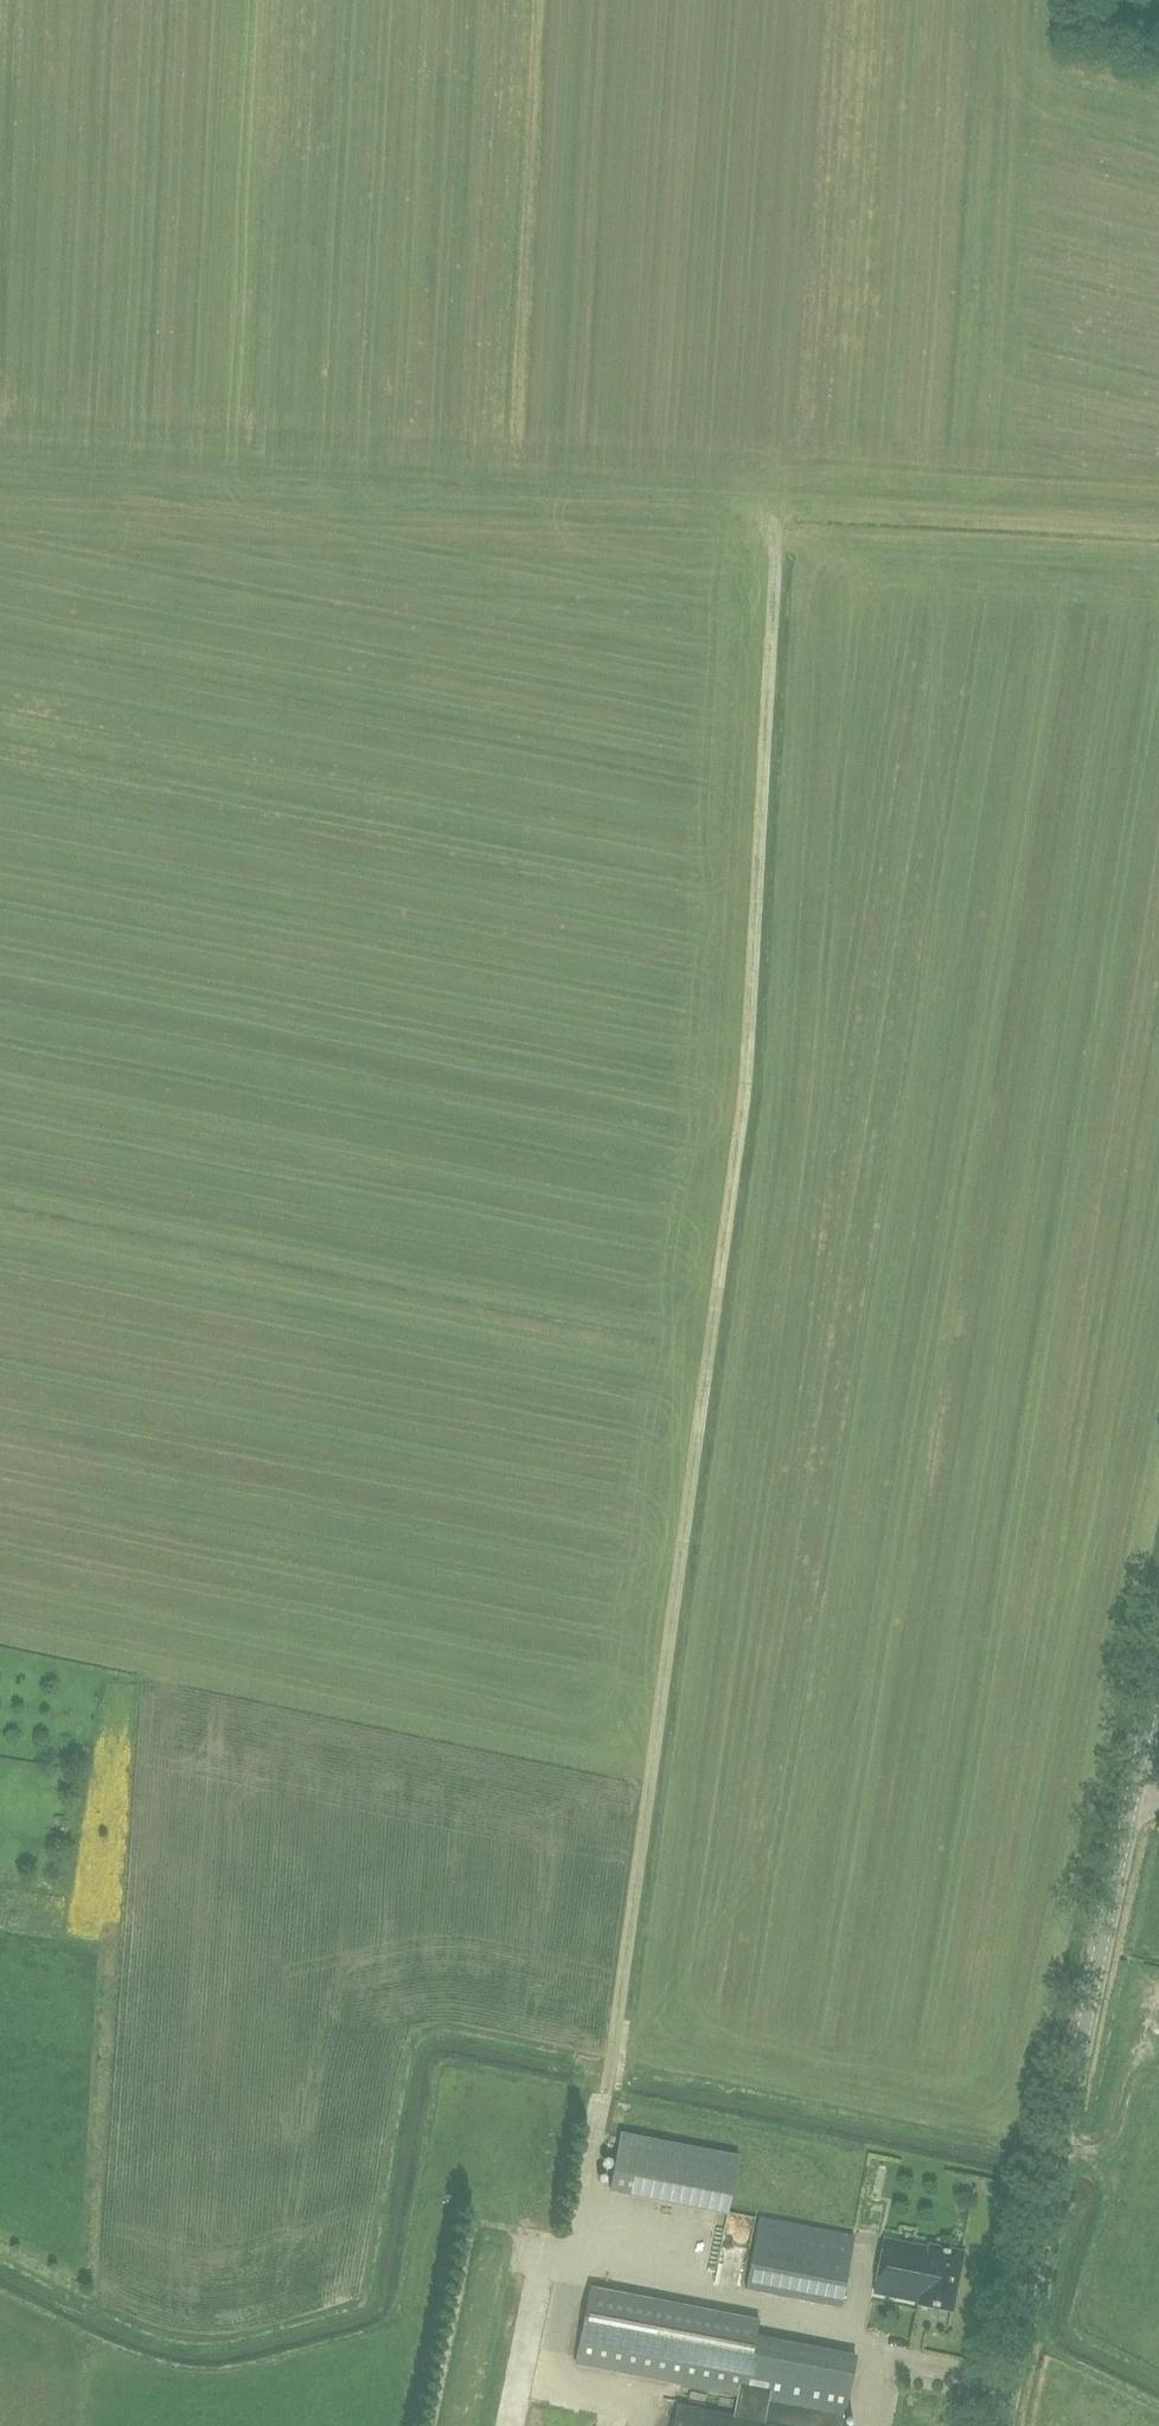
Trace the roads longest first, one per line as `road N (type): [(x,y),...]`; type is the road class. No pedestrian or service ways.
road 1 (tertiary): [(1003,2425),(1158,1675)]

